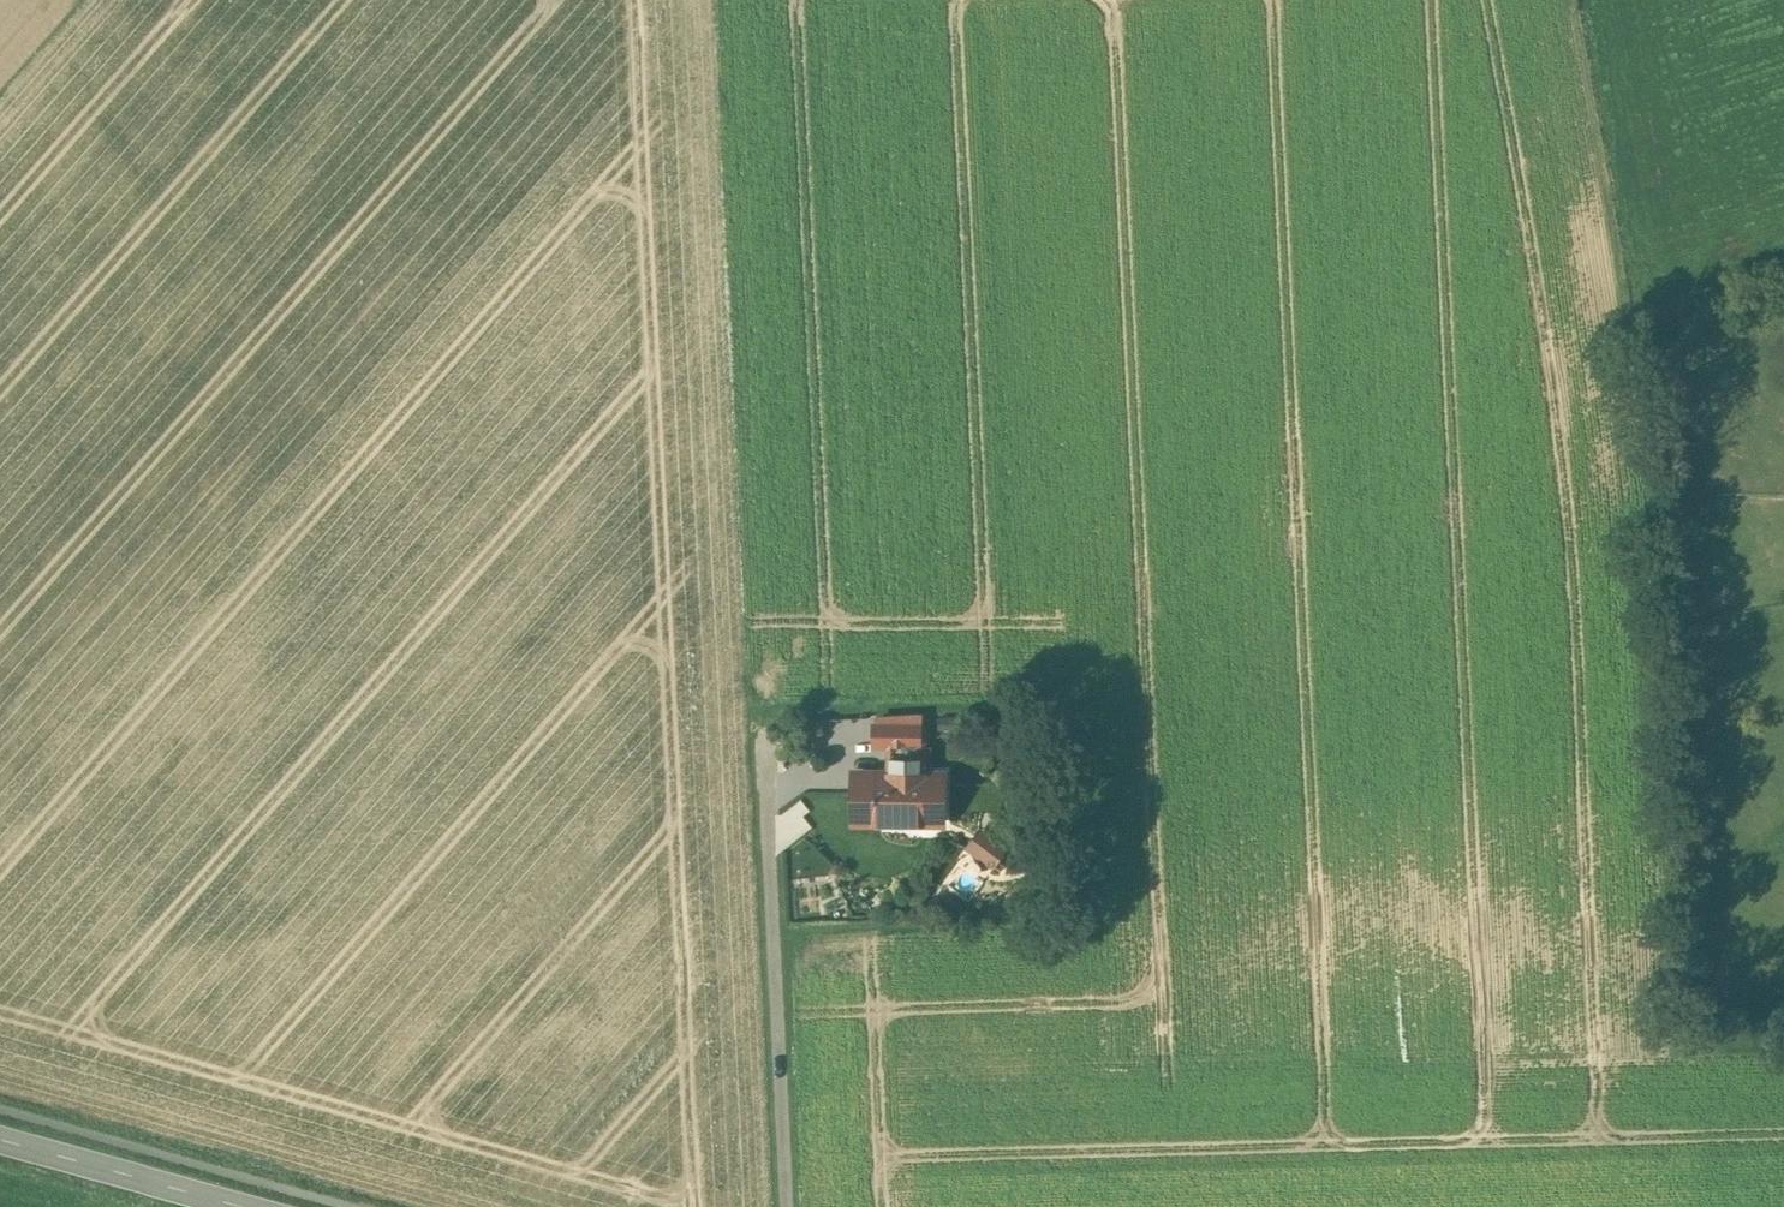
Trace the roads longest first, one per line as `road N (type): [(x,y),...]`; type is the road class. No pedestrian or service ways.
road 1 (secondary): [(0,1138),(251,1206)]

